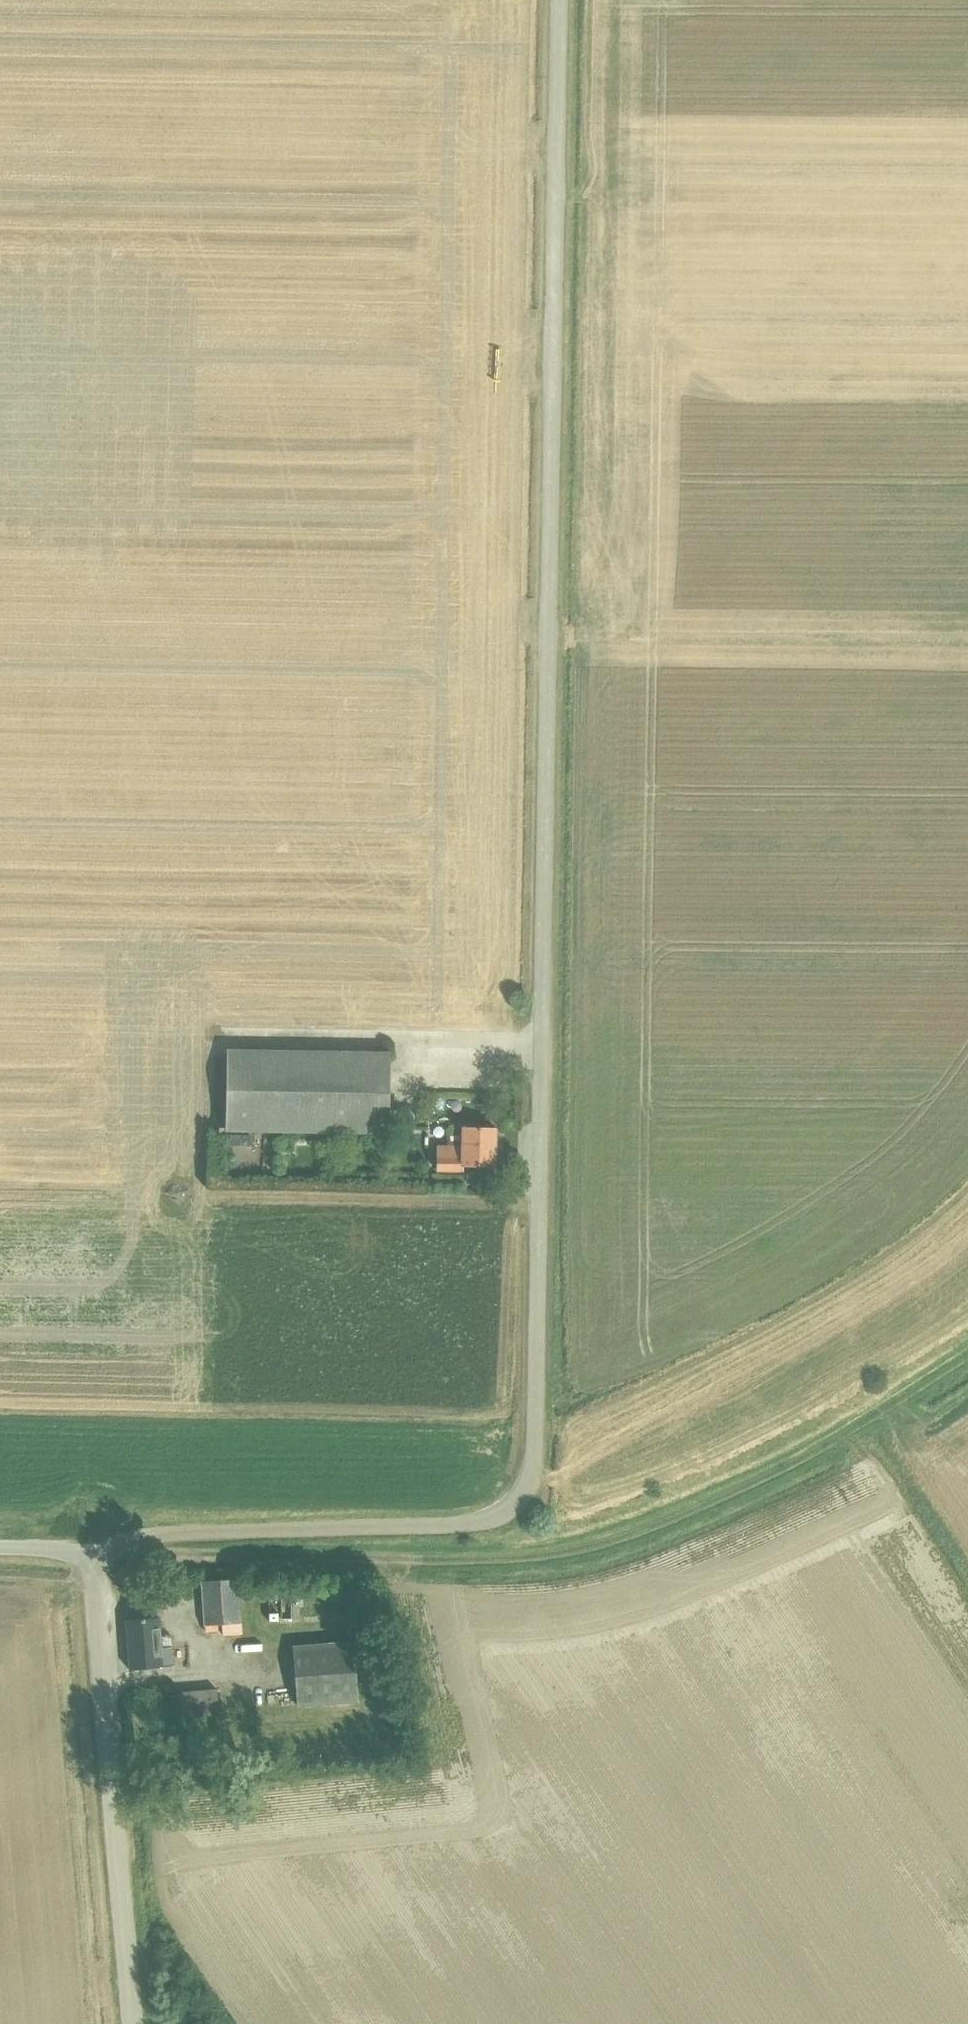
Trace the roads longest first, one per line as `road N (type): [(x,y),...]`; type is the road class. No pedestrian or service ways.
road 1 (unclassified): [(132,2023),(98,1639),(102,1557),(161,1535),(488,1518),(531,1484),(540,1450),(564,0)]
road 2 (track): [(102,1557),(549,1556),(617,1539),(746,1485),(845,1434),(967,1352)]

